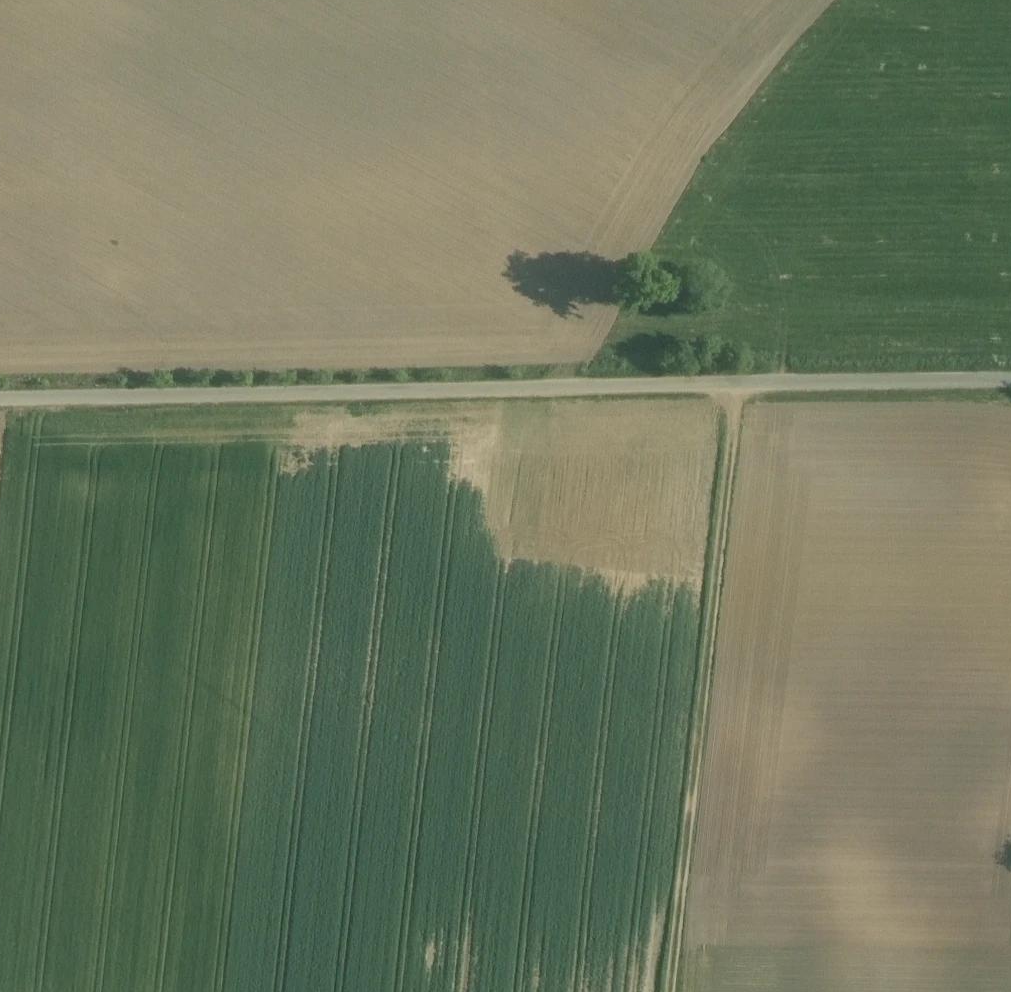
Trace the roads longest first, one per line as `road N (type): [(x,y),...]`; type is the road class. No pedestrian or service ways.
road 1 (unclassified): [(0,394),(1010,380)]
road 2 (track): [(666,991),(735,384)]

